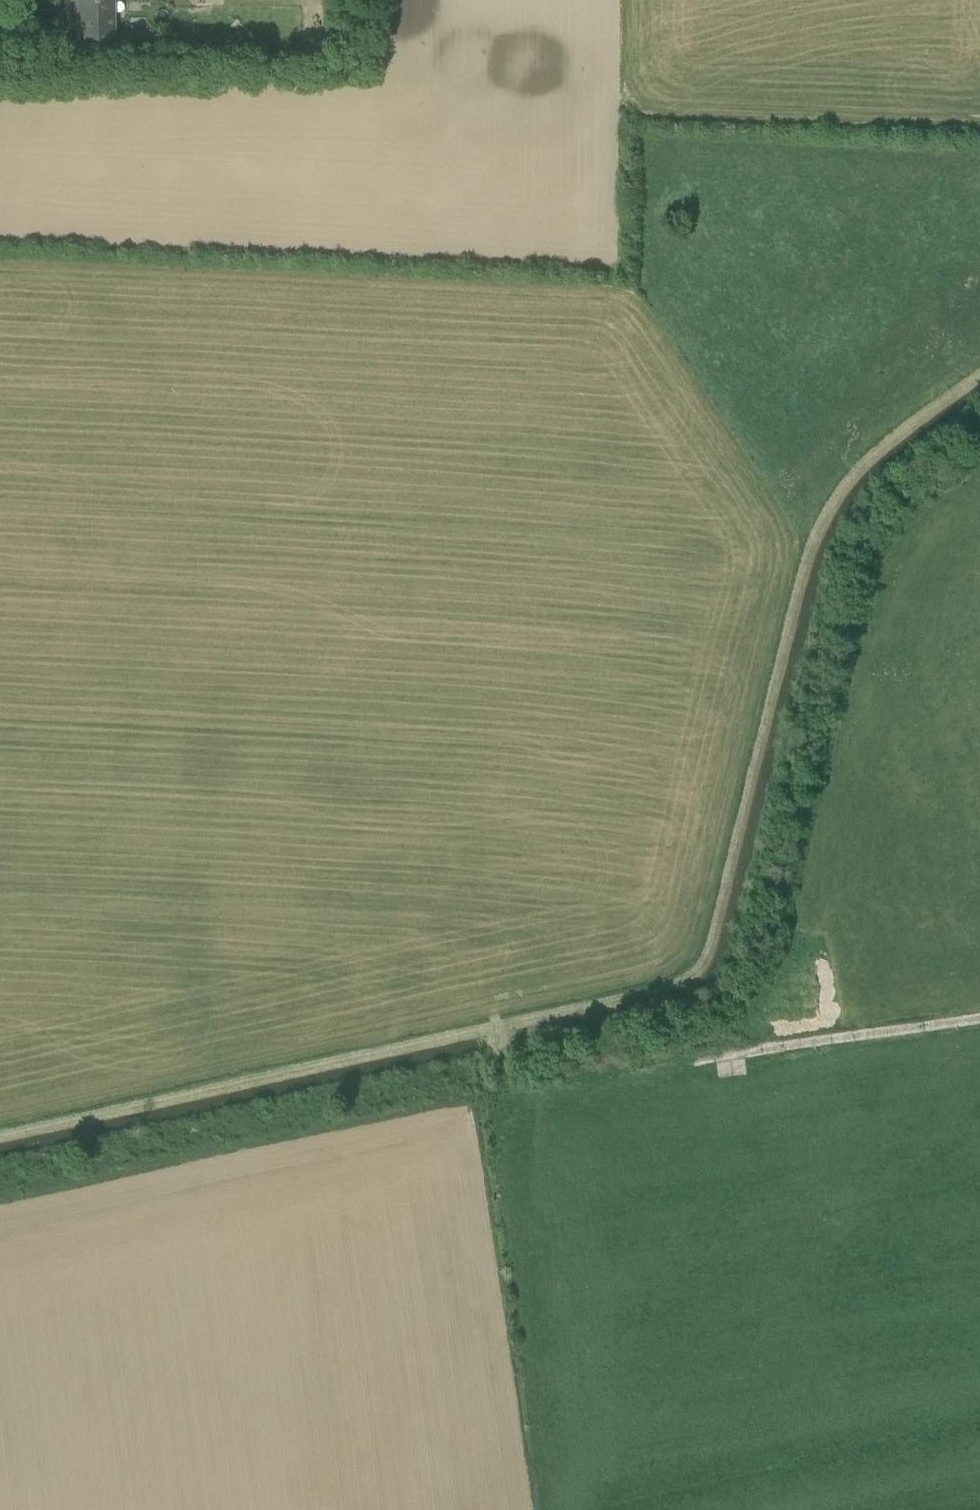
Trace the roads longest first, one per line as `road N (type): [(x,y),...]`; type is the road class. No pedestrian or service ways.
road 1 (track): [(979,1017),(689,1063)]

